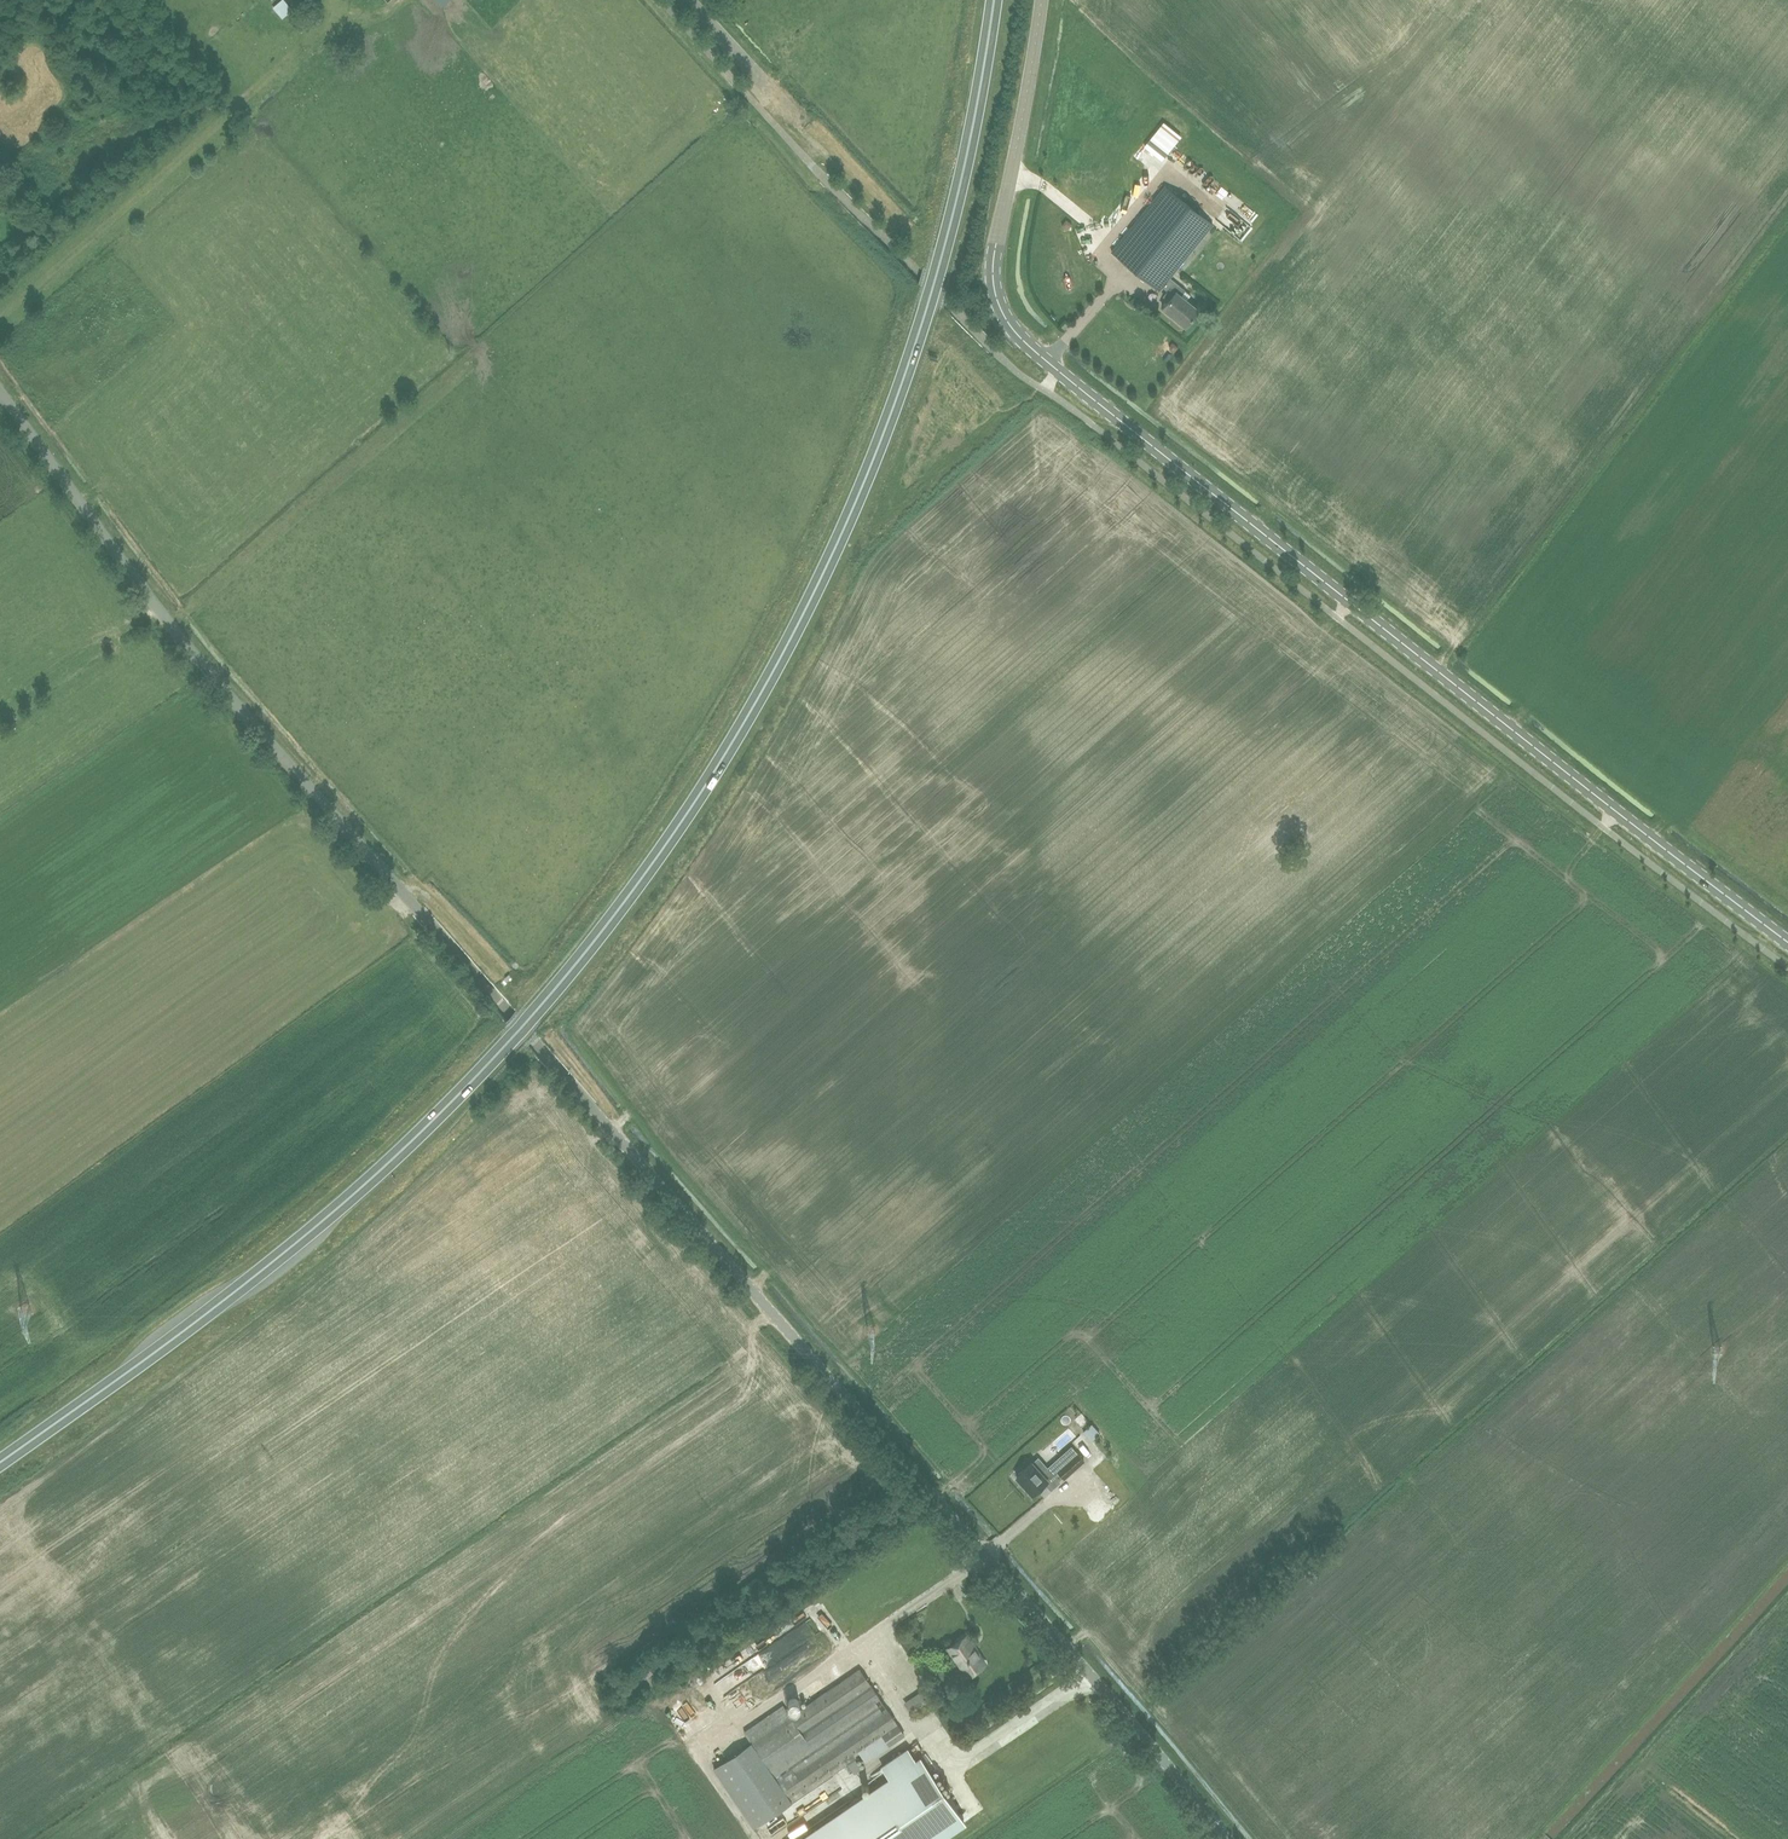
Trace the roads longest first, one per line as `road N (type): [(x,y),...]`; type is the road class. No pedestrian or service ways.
road 1 (unclassified): [(1227,1838),(192,651),(0,390)]
road 2 (trunk): [(0,1462),(262,1274),(410,1144),(580,960),(677,830),(754,709),(847,522),(895,399),(947,236),(994,0)]
road 3 (tertiary): [(1787,941),(1388,634),(1011,326),(995,292),(993,259),(1048,0)]
road 4 (unclassified): [(800,125),(688,0)]
road 5 (track): [(800,125),(900,229)]

